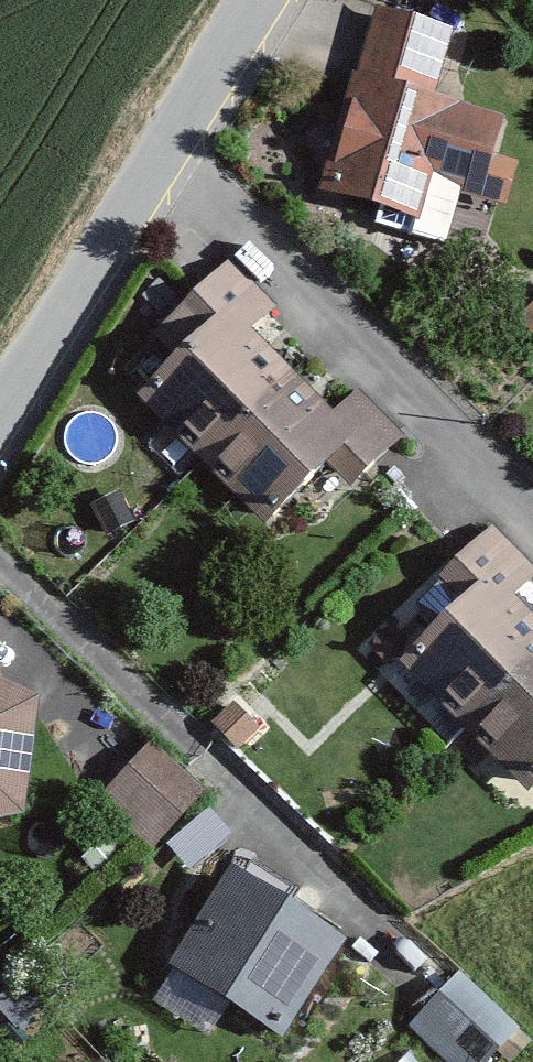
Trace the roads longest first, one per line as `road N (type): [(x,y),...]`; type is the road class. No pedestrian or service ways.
road 1 (residential): [(162,153),(532,516)]
road 2 (residential): [(0,406),(162,153)]
road 3 (residential): [(162,153),(260,0)]

